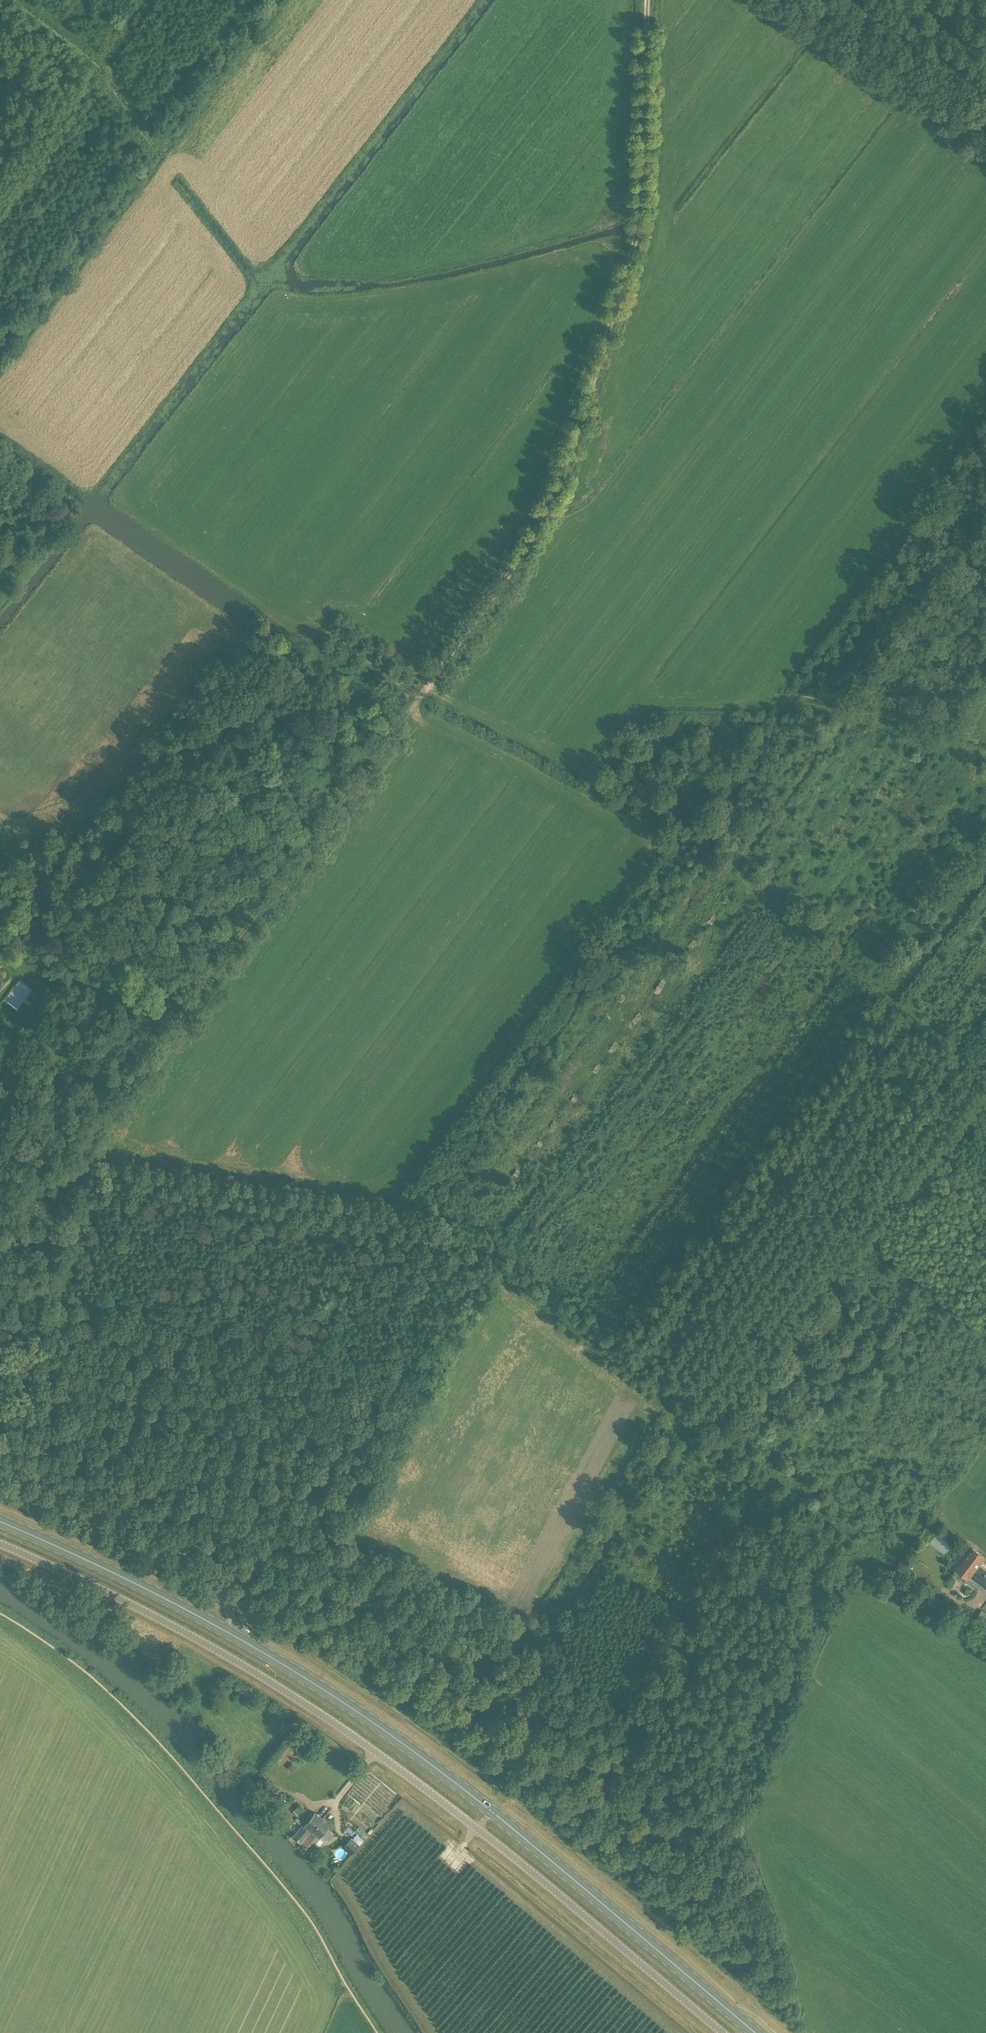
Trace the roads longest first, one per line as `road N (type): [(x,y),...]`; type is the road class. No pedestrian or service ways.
road 1 (track): [(0,1411),(45,1287),(89,1224),(71,1161),(422,1223),(436,1185),(474,1145),(495,1093),(570,1018),(597,953),(691,873),(725,805),(782,752),(783,709),(798,691),(862,654),(907,545),(985,469)]
road 2 (track): [(648,0),(638,228),(581,419),(522,555),(71,1161),(0,1155)]
road 3 (primary): [(755,2032),(467,1792),(357,1712),(240,1640),(0,1522)]
road 4 (unclassified): [(723,2032),(507,1852),(341,1728),(180,1630),(0,1544)]
road 5 (track): [(985,1086),(731,1413),(704,1428),(472,1242),(422,1222)]
road 6 (track): [(893,998),(734,867),(985,535)]
road 7 (track): [(770,1486),(639,1704),(615,1714),(590,1697),(552,1717),(509,1789)]
road 8 (track): [(961,1626),(862,1569),(701,1428)]
road 9 (track): [(985,874),(892,995),(985,1070)]
road 10 (track): [(985,110),(833,0)]
road 11 (track): [(420,697),(317,622)]

